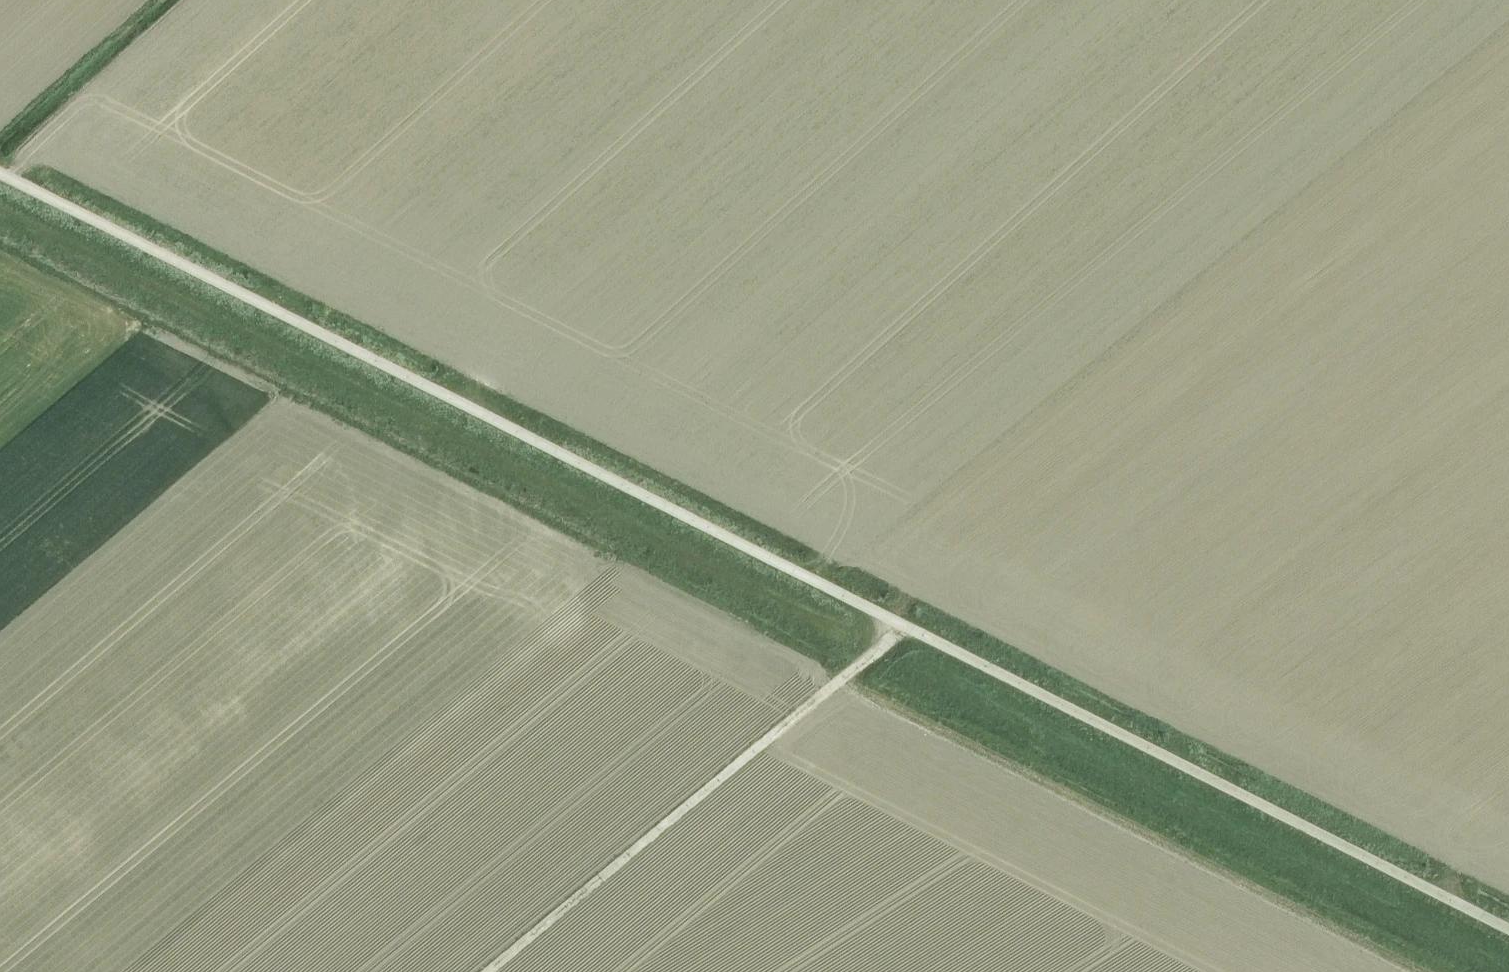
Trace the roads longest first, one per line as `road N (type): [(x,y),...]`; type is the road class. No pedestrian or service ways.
road 1 (unclassified): [(1508,926),(0,168)]
road 2 (track): [(908,624),(487,971)]

